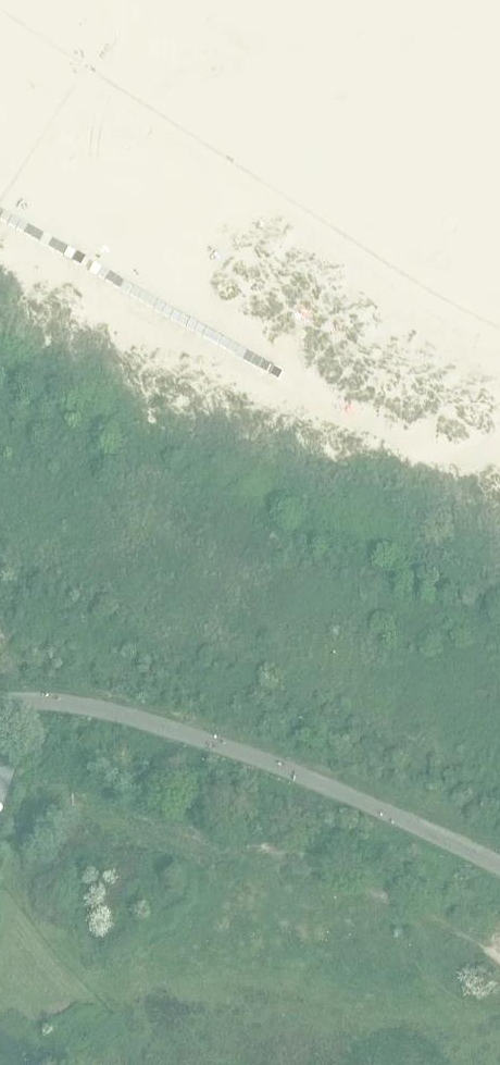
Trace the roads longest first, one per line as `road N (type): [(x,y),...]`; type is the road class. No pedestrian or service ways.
road 1 (unclassified): [(0,699),(73,702),(184,733),(499,868)]

